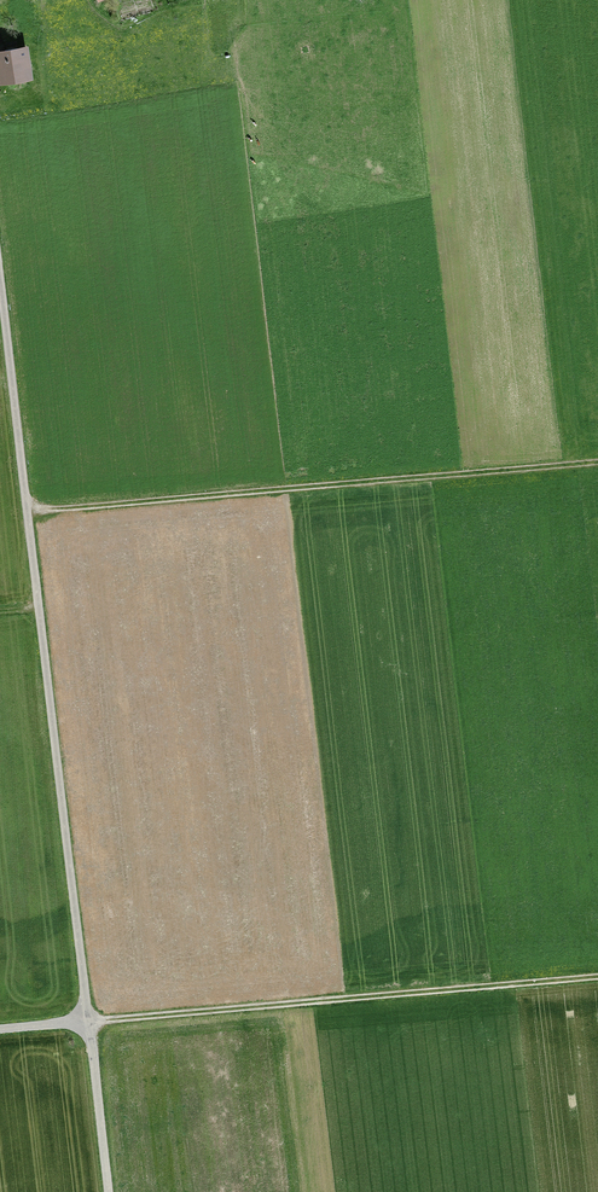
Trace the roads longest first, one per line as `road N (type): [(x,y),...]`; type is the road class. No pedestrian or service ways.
road 1 (unclassified): [(0,296),(89,1021)]
road 2 (track): [(26,504),(63,510),(597,463)]
road 3 (track): [(89,1021),(597,979)]
road 4 (unclassified): [(89,1021),(109,1191)]

